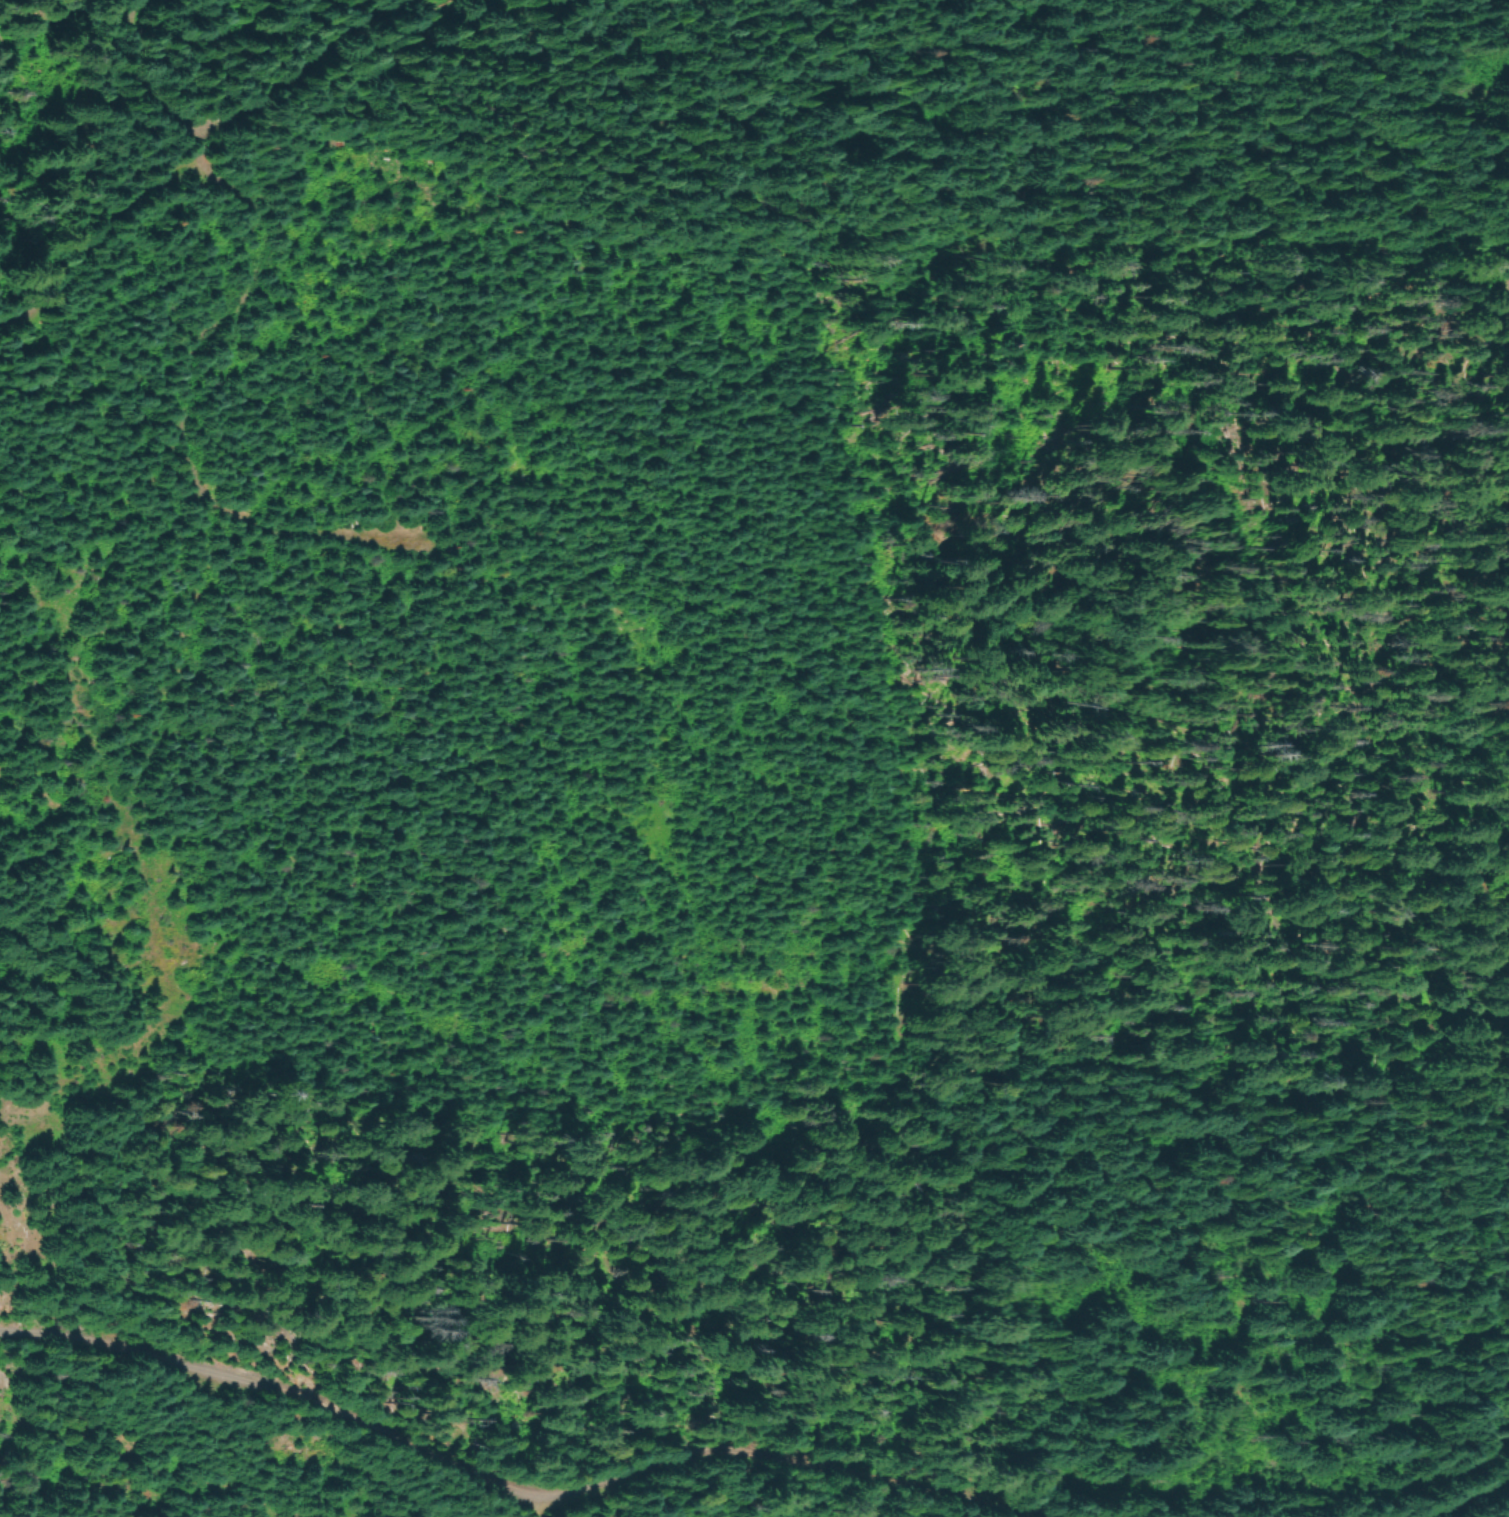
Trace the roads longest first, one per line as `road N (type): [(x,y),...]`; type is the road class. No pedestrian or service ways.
road 1 (track): [(1037,1516),(753,1454),(547,1498),(185,1366),(67,1332),(0,1327)]
road 2 (track): [(406,0),(365,18),(211,124),(157,106),(131,80),(127,32),(145,0)]
road 3 (track): [(211,124),(0,318)]

